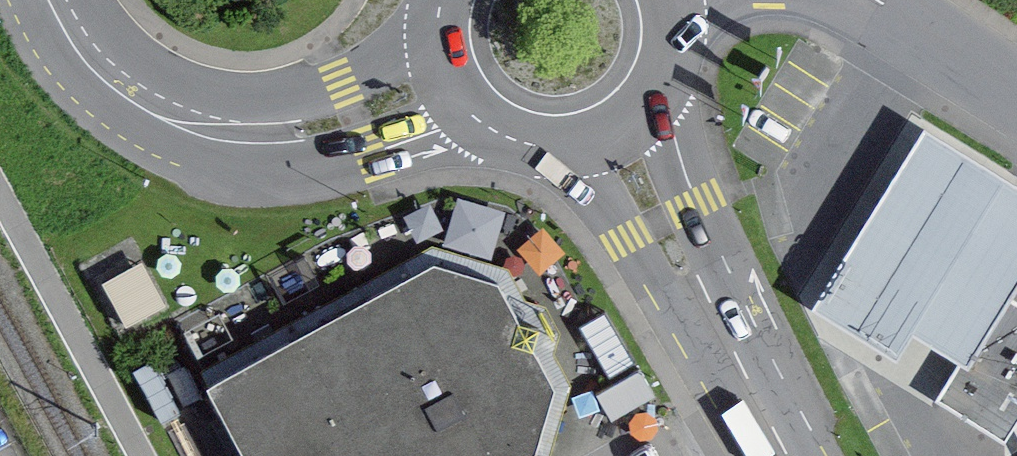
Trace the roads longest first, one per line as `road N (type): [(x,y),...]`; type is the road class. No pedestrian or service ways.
road 1 (secondary): [(118,81),(149,125),(199,162),(236,170),(495,132)]
road 2 (secondary): [(438,17),(369,70),(298,94),(182,98),(118,81)]
road 3 (primary): [(745,376),(717,252),(680,157),(662,85)]
road 4 (primary): [(563,147),(652,277),(745,376)]
road 5 (unclassified): [(1016,91),(878,3)]
road 6 (primary): [(438,17),(446,77),(495,132)]
road 7 (primary): [(563,147),(627,127),(662,85)]

